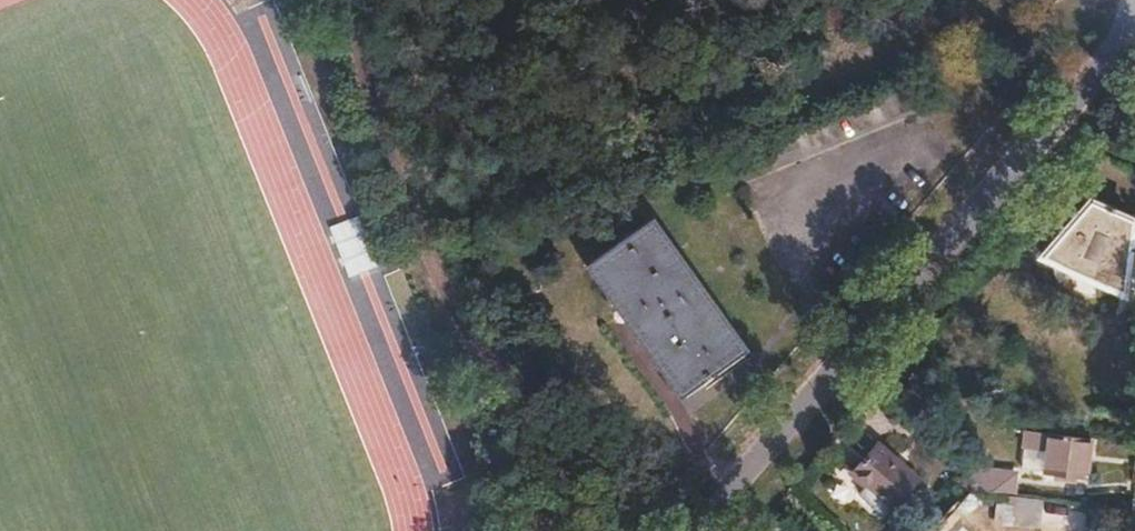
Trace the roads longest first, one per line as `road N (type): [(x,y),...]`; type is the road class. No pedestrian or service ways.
road 1 (residential): [(690,530),(1134,36)]

